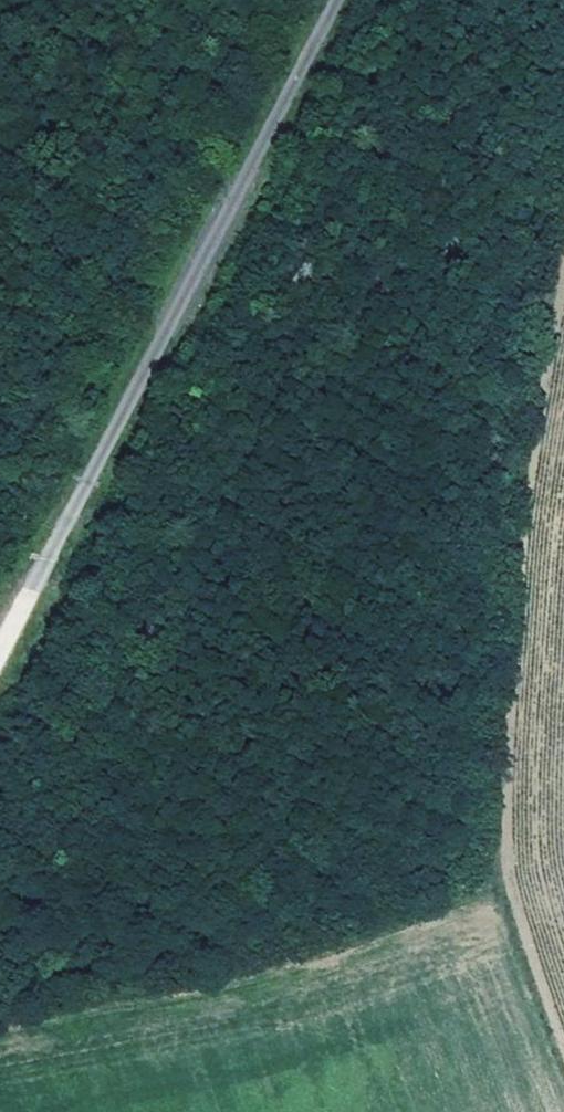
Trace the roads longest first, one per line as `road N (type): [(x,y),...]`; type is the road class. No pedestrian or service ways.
road 1 (unclassified): [(0,650),(340,0)]

